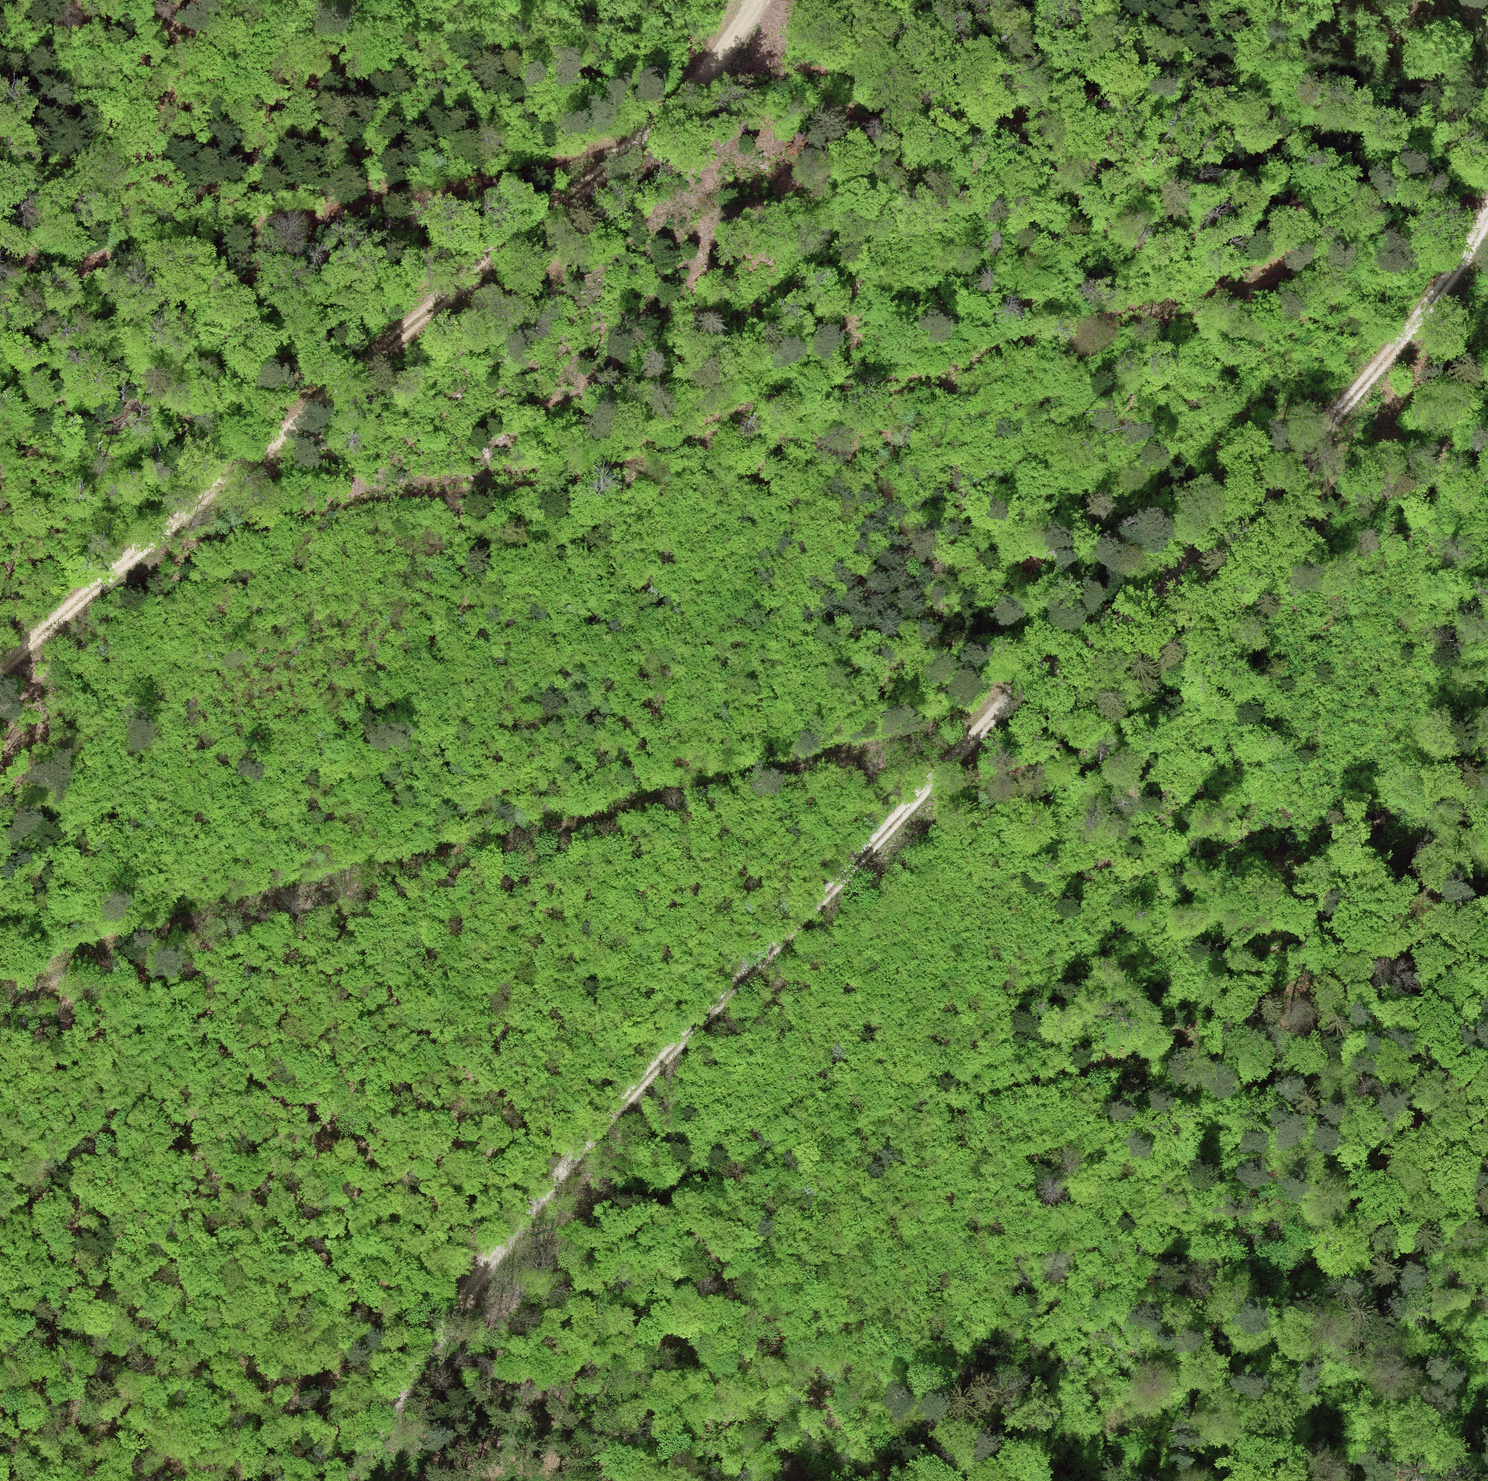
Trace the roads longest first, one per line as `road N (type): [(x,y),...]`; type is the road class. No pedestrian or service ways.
road 1 (track): [(1487,221),(1374,374),(1221,538),(1009,704),(650,1077),(501,1246),(376,1441),(363,1480)]
road 2 (track): [(34,1480),(237,1410),(374,1343),(490,1263),(576,1225),(954,1105),(1171,1049),(1487,952)]
road 3 (track): [(1487,173),(1385,236),(1009,366),(780,401),(552,472),(338,506),(137,553)]
road 4 (track): [(1009,704),(661,800),(277,891),(0,984)]
road 5 (track): [(759,0),(625,156),(436,303),(0,671)]
road 6 (track): [(0,258),(116,257),(449,188),(647,133)]
road 7 (track): [(1487,1055),(1405,1131),(1345,1220),(1301,1267),(1218,1320),(1058,1459)]

